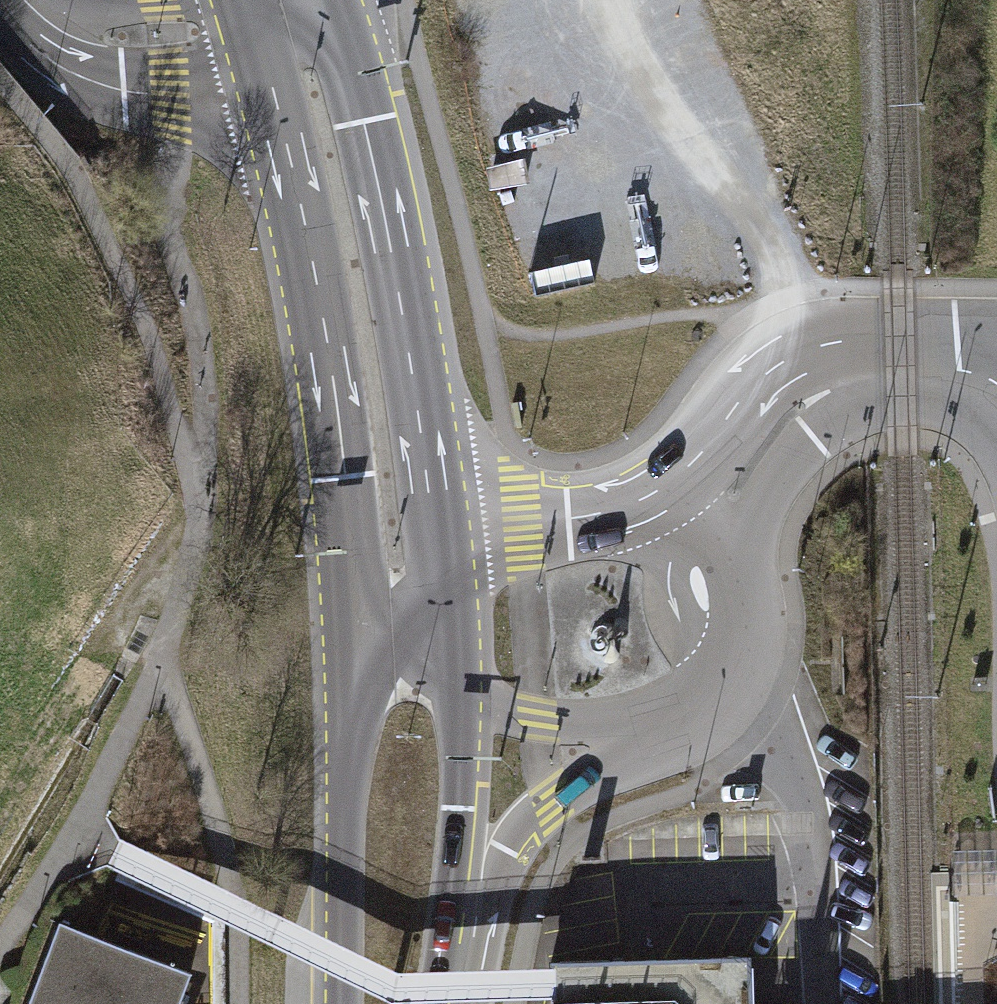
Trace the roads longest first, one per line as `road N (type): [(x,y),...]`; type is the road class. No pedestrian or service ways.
road 1 (primary): [(287,2),(284,141),(345,482),(359,642)]
road 2 (primary): [(443,558),(369,134),(287,2)]
road 3 (primary): [(359,642),(347,780),(344,1003)]
road 4 (residential): [(452,967),(511,853),(624,740)]
road 5 (tertiary): [(23,0),(42,24),(100,45),(168,40),(287,2)]
road 6 (primary): [(452,967),(464,817),(459,697)]
road 7 (residential): [(747,578),(769,493),(876,369)]
road 8 (residential): [(876,369),(815,370),(750,394),(672,486)]
road 9 (residential): [(672,486),(443,558)]
road 10 (residential): [(624,740),(695,716),(729,682),(749,633),(747,578)]
road 11 (residential): [(459,697),(624,740)]
road 12 (primary): [(459,697),(443,558)]

